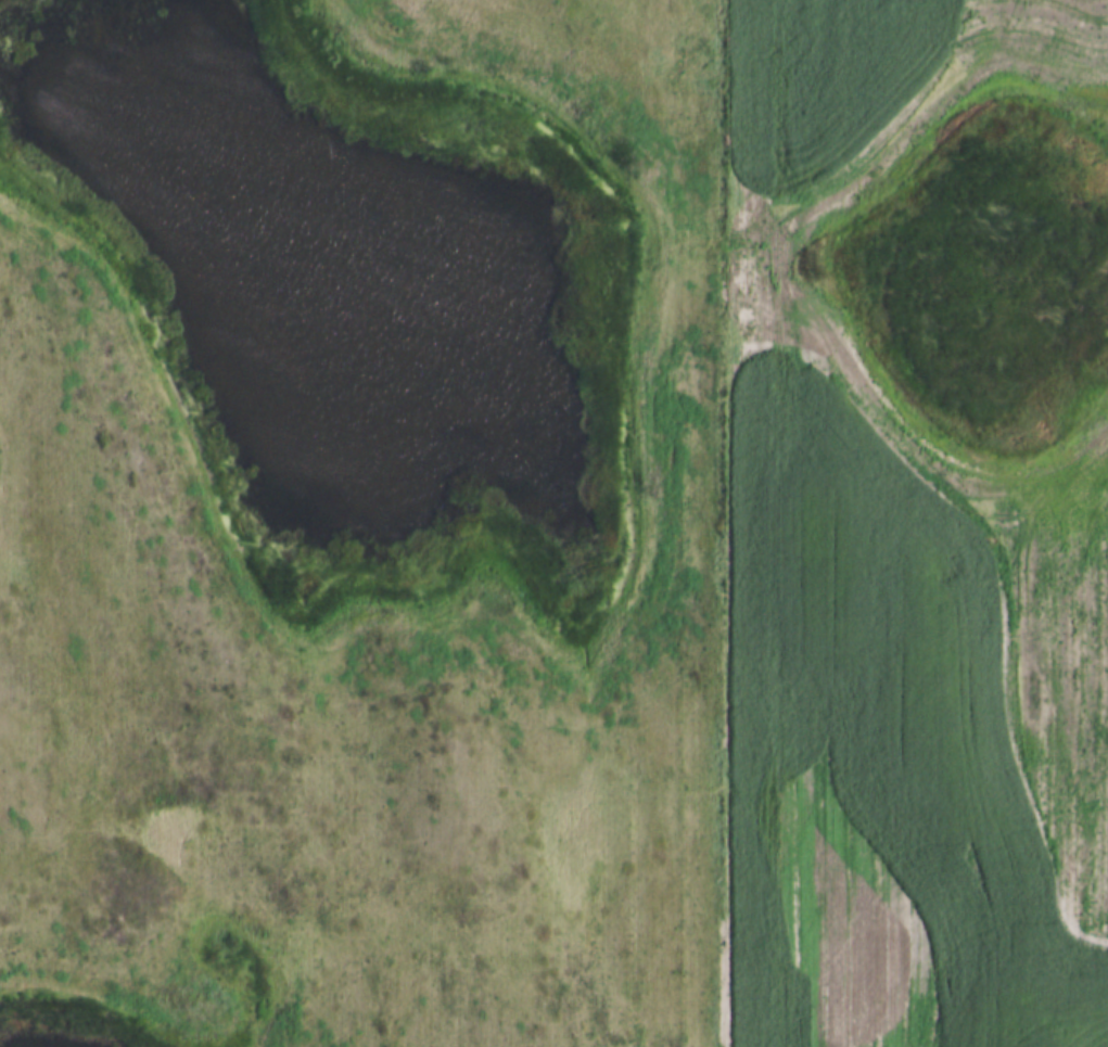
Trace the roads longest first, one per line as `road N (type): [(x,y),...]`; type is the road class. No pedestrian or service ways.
road 1 (track): [(715,1046),(712,483),(721,0)]

